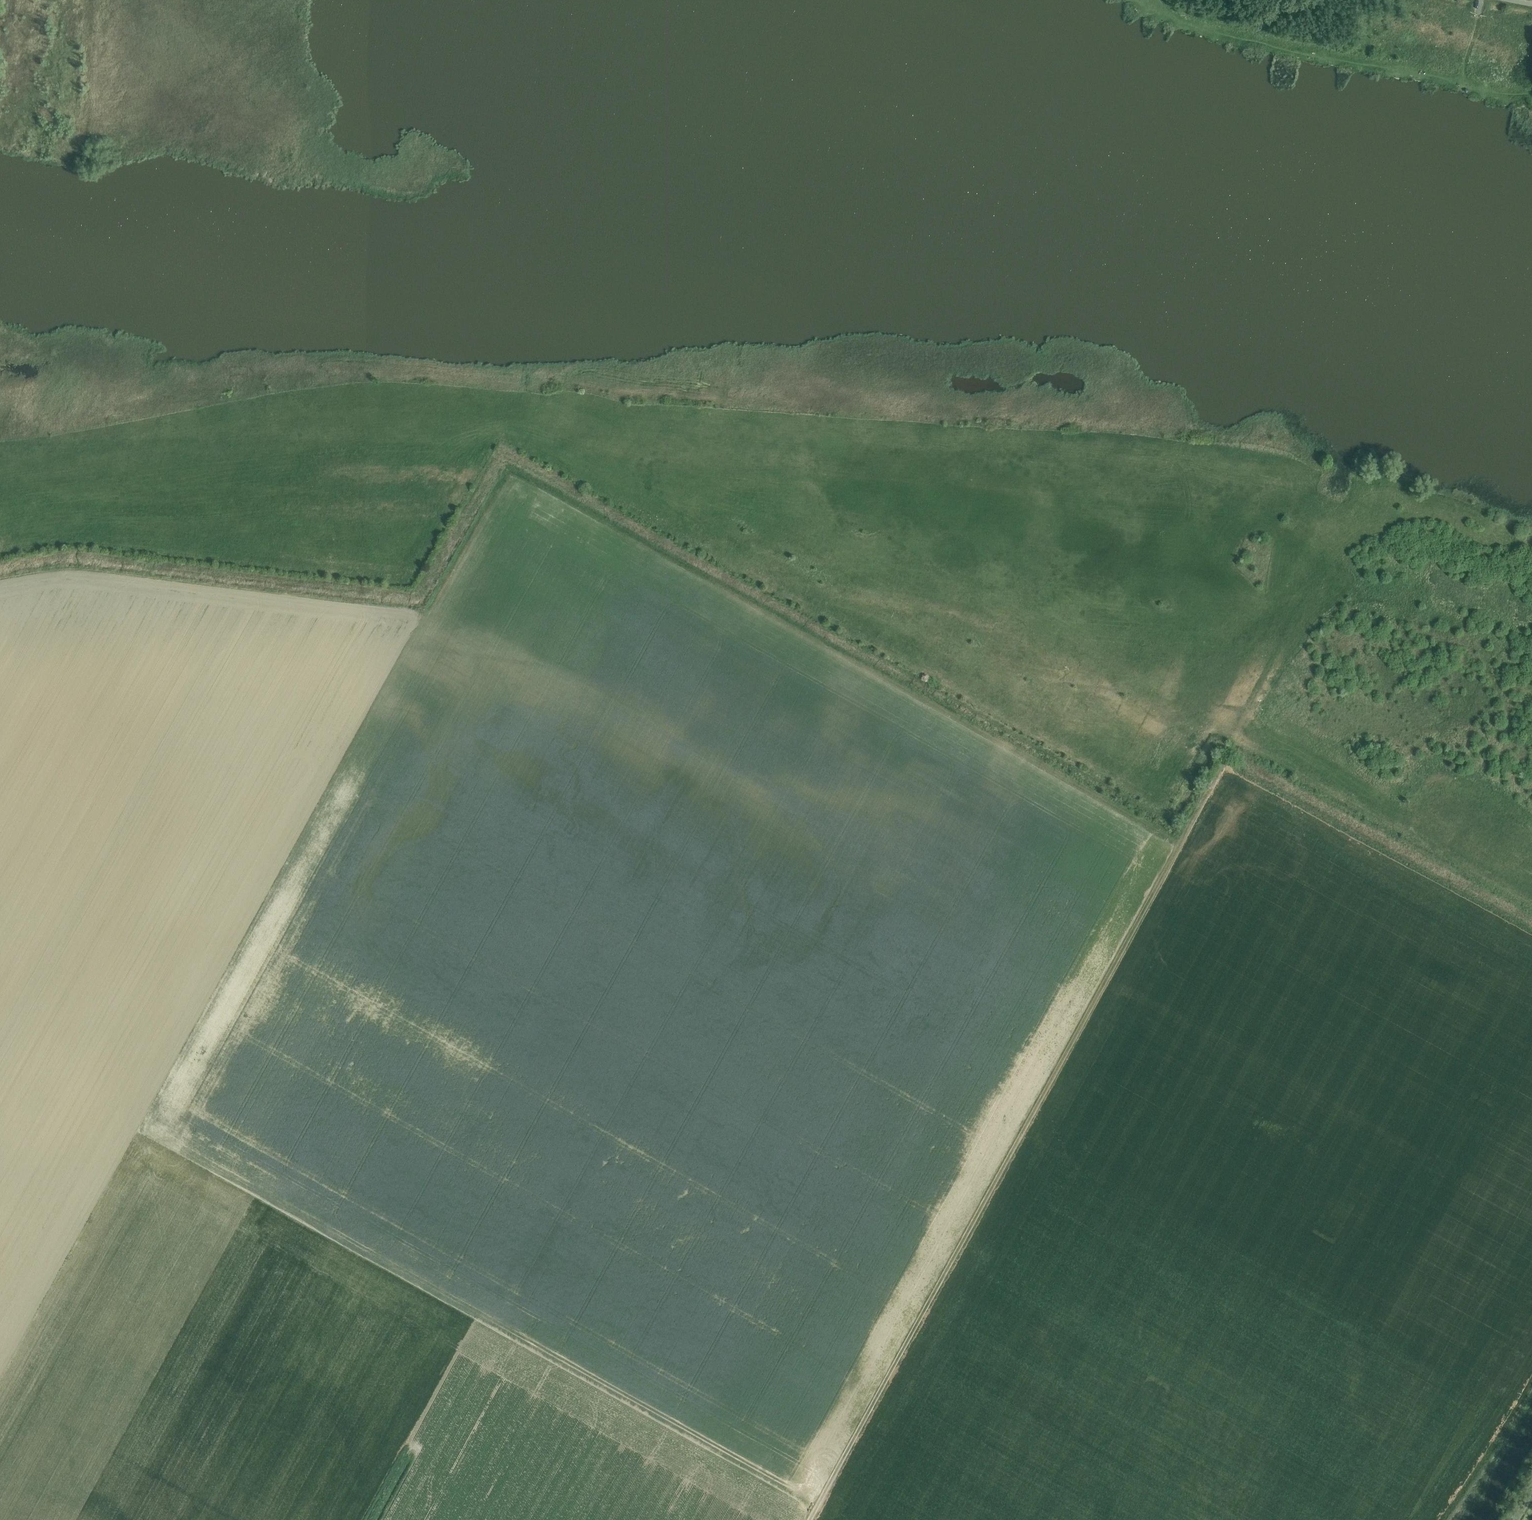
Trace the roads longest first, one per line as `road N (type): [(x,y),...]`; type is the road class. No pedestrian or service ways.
road 1 (track): [(808,1519),(1226,757)]
road 2 (track): [(1169,0),(1212,27),(1531,102)]

